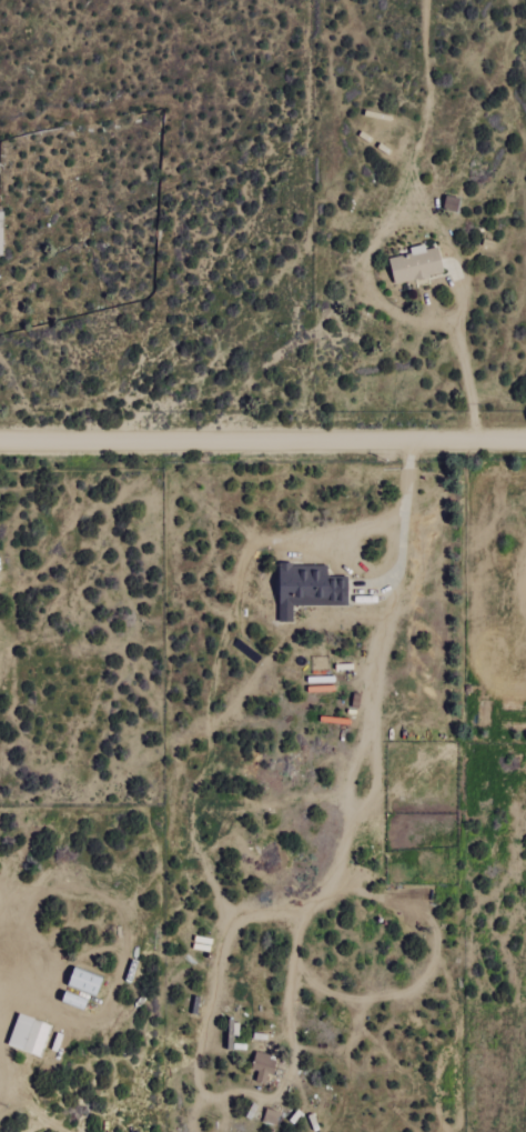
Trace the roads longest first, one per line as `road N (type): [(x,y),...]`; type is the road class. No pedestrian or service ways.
road 1 (residential): [(0,441),(525,440)]
road 2 (track): [(472,440),(455,325),(464,281),(456,257),(435,221),(407,210),(385,217),(357,271),(365,292),(392,313),(455,325)]

